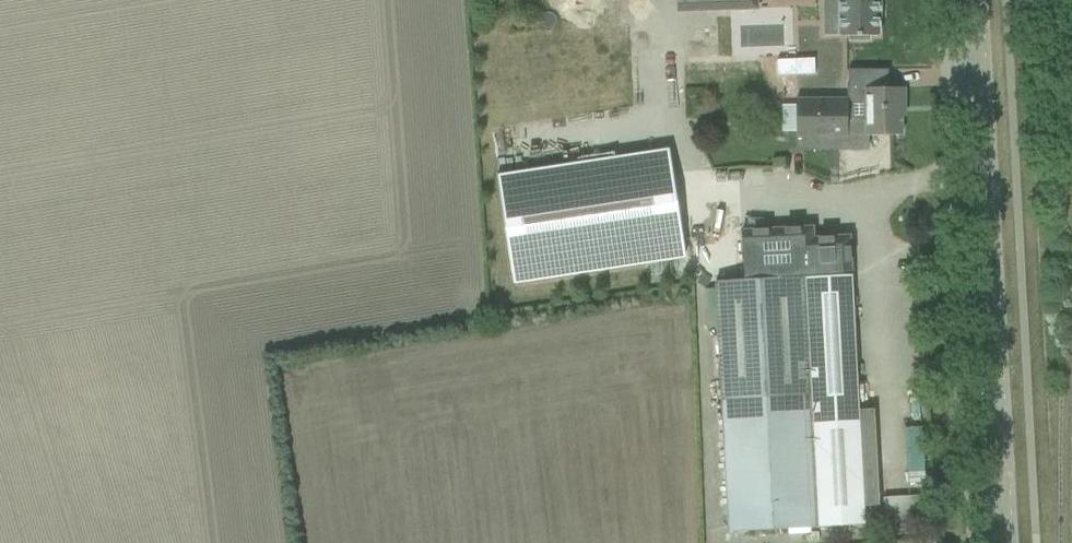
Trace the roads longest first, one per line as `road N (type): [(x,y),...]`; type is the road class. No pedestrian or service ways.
road 1 (tertiary): [(1000,542),(971,0)]

